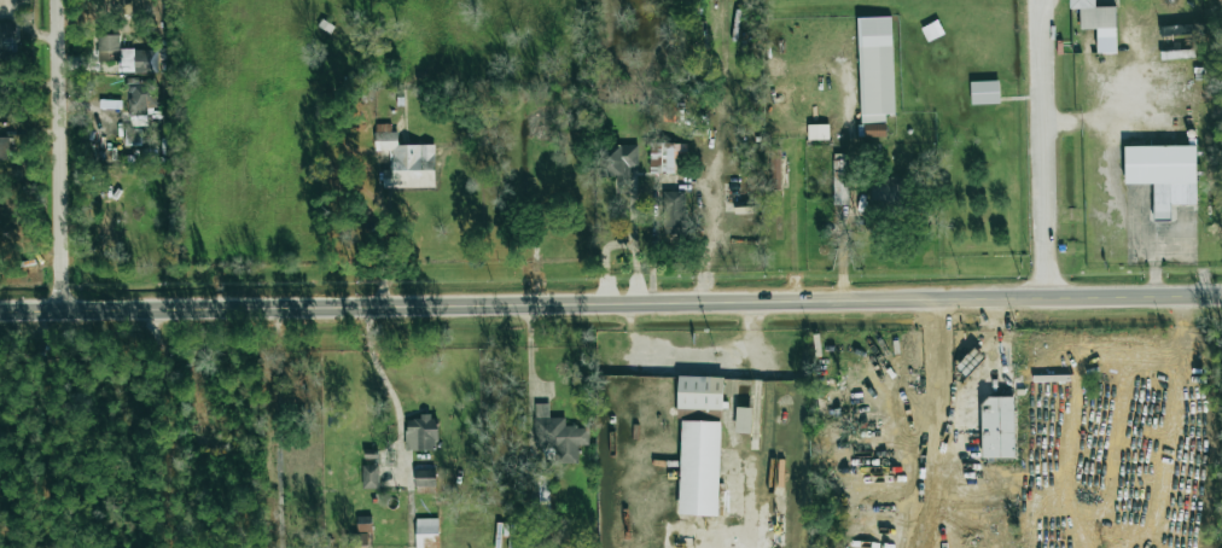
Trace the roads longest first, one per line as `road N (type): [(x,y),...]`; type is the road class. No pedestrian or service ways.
road 1 (secondary): [(1221,297),(0,312)]
road 2 (residential): [(58,311),(52,0)]

